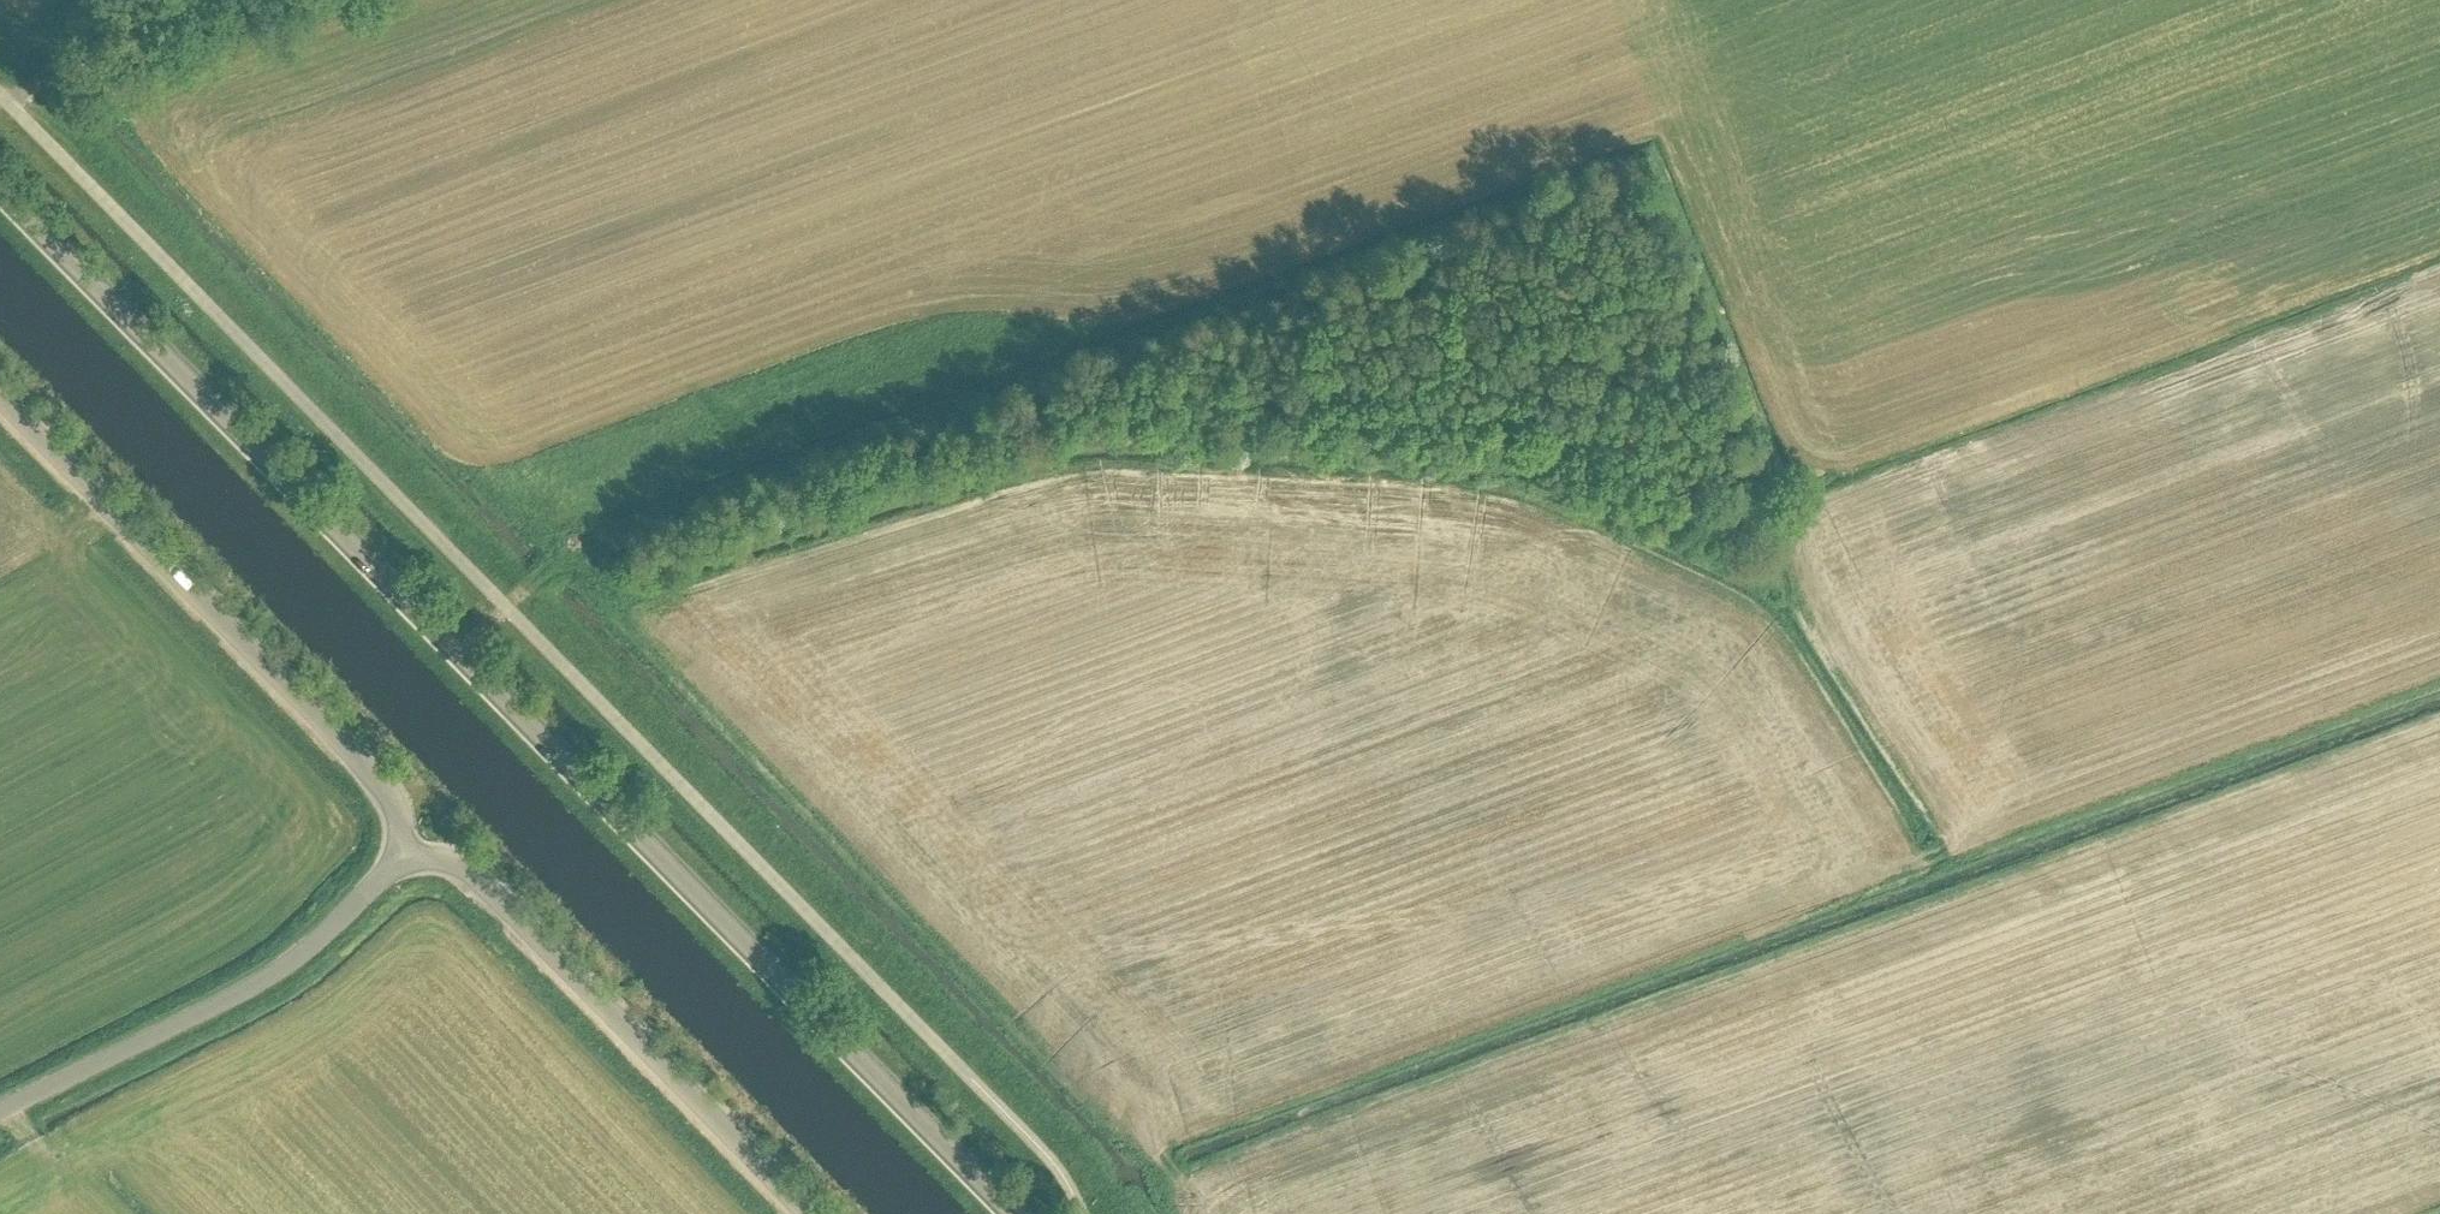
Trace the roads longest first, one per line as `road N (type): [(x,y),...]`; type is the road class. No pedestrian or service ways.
road 1 (secondary): [(1012,1213),(0,183)]
road 2 (unclassified): [(408,855),(385,786),(0,396)]
road 3 (unclassified): [(814,1213),(466,870),(408,855)]
road 4 (unclassified): [(0,1103),(301,955),(408,855)]

